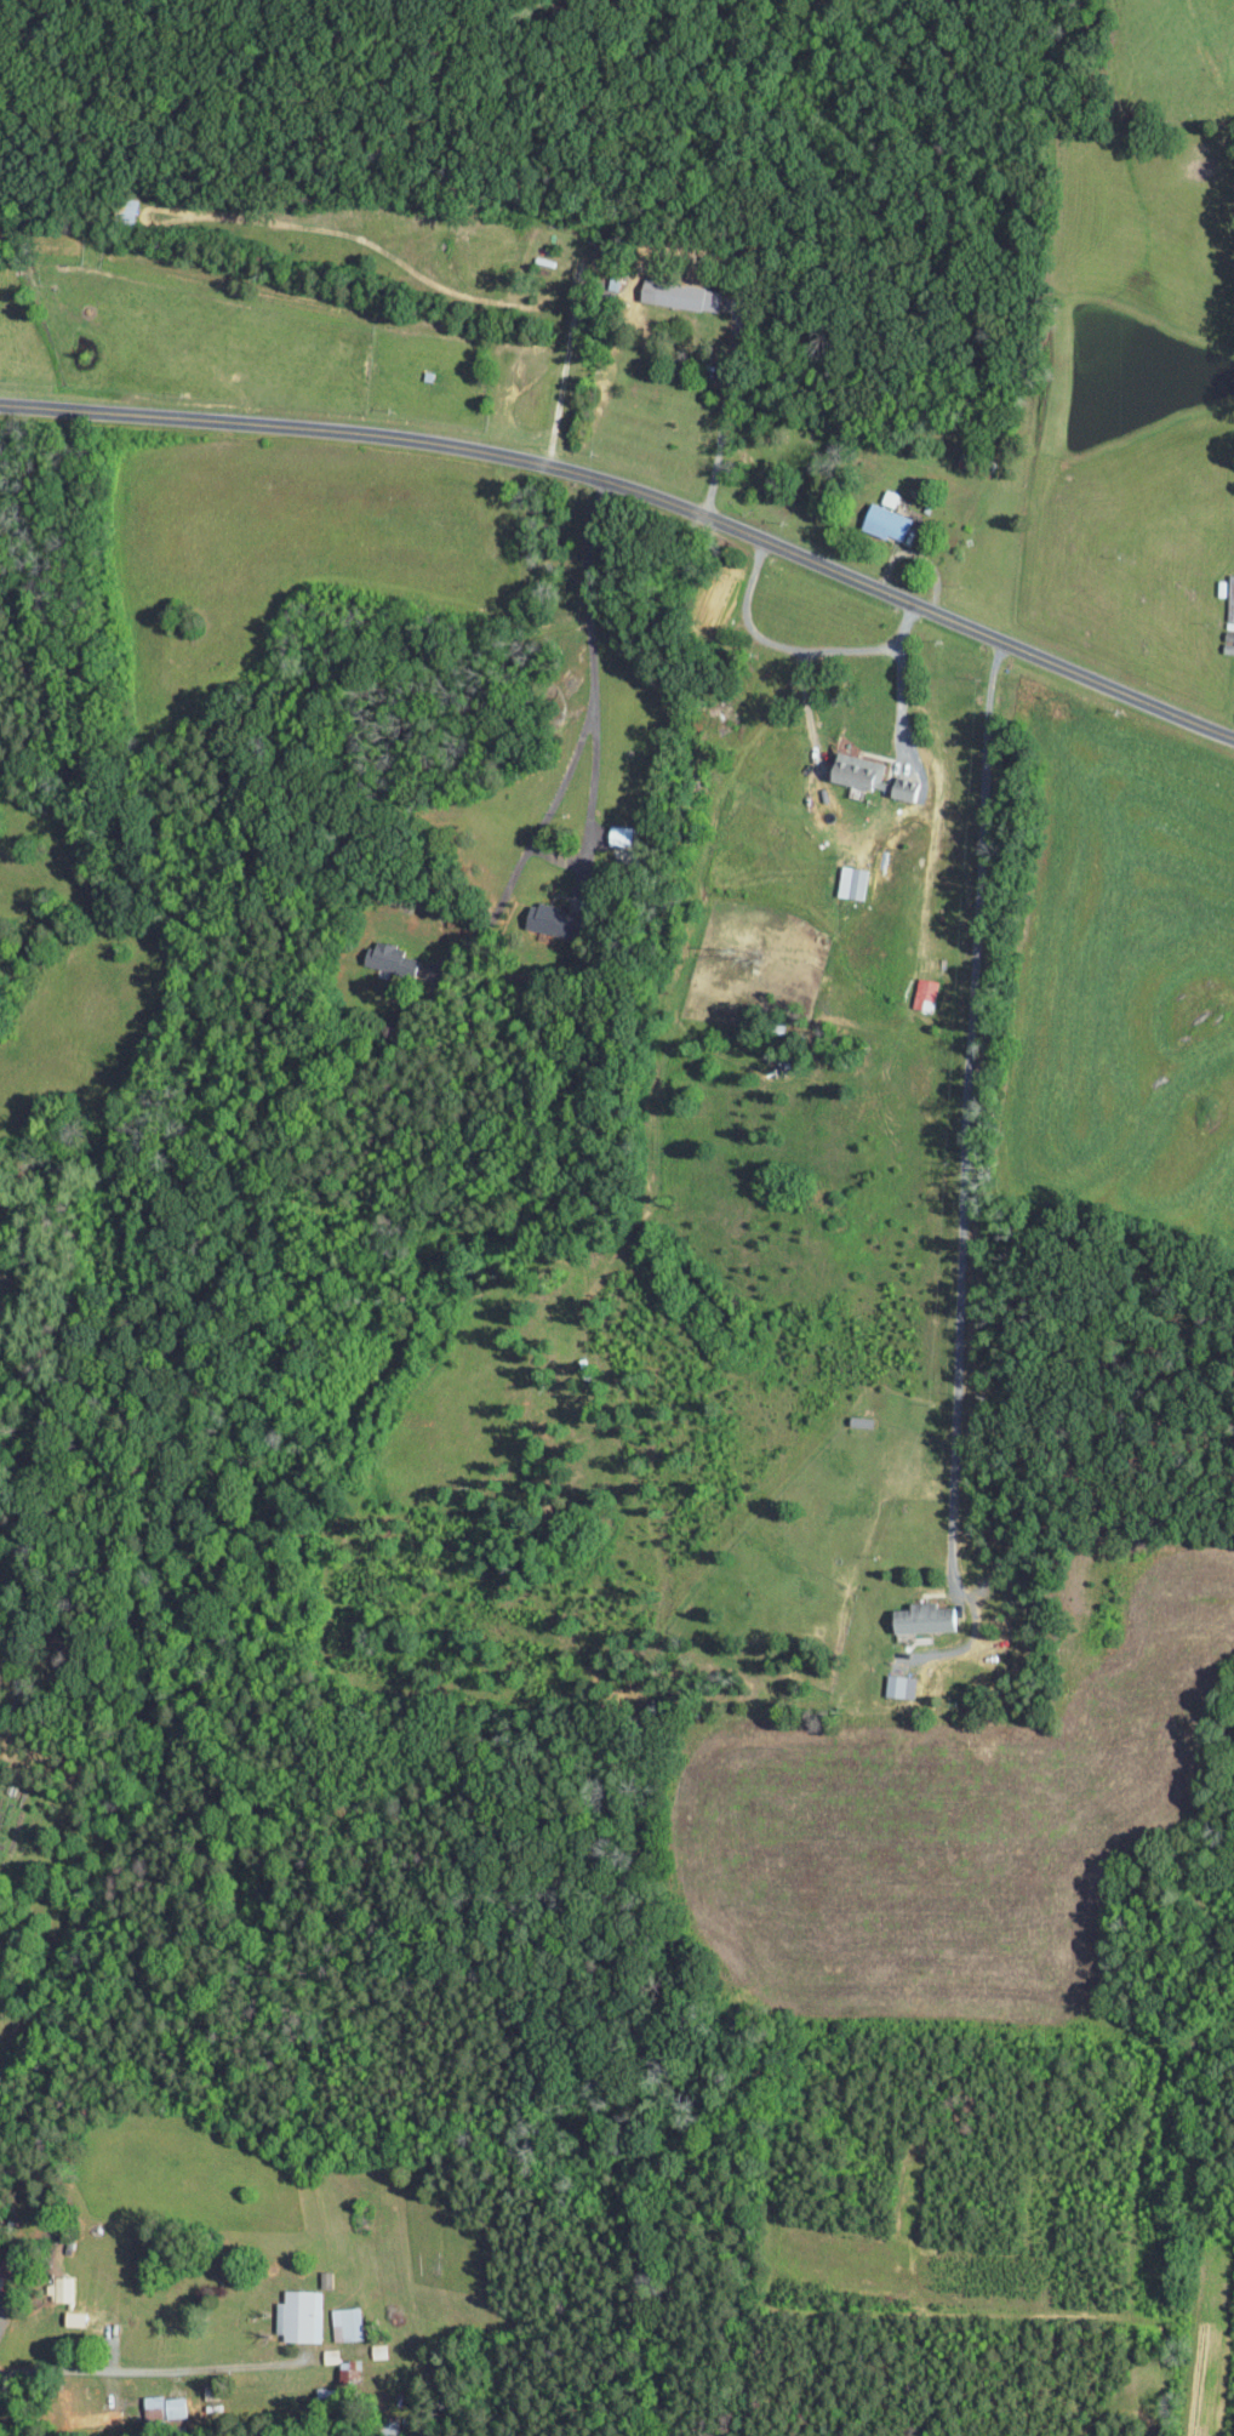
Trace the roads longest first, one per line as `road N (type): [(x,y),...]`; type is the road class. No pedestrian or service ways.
road 1 (residential): [(1233,743),(909,614),(743,530),(575,468),(370,432),(0,411)]

